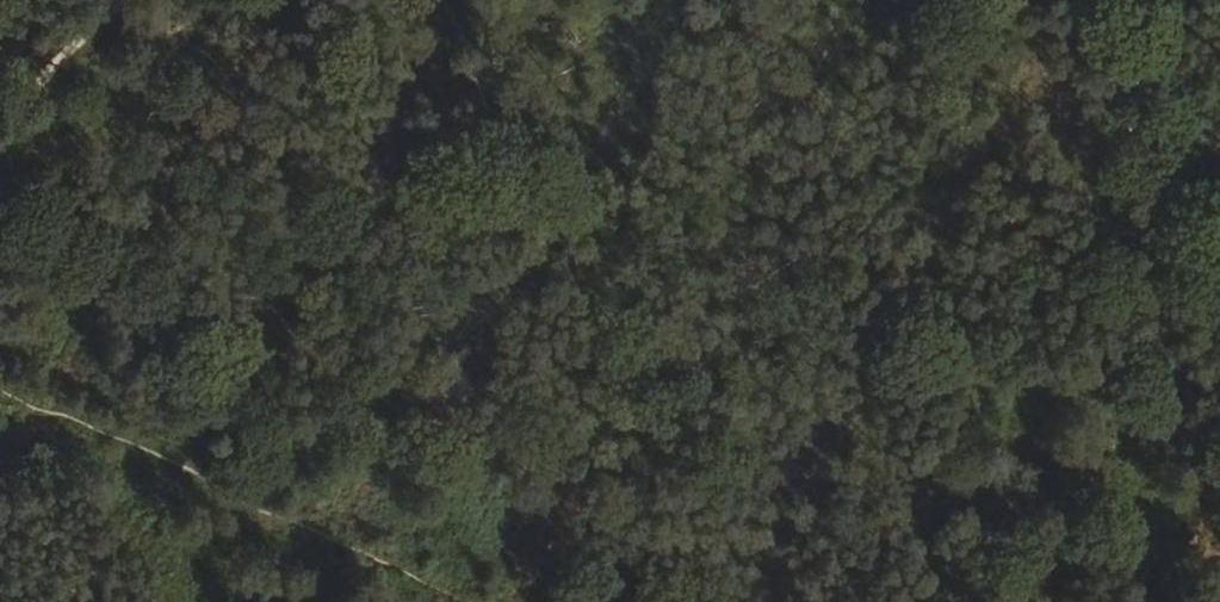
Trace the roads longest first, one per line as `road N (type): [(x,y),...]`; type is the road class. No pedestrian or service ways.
road 1 (track): [(1089,0),(1219,373)]

